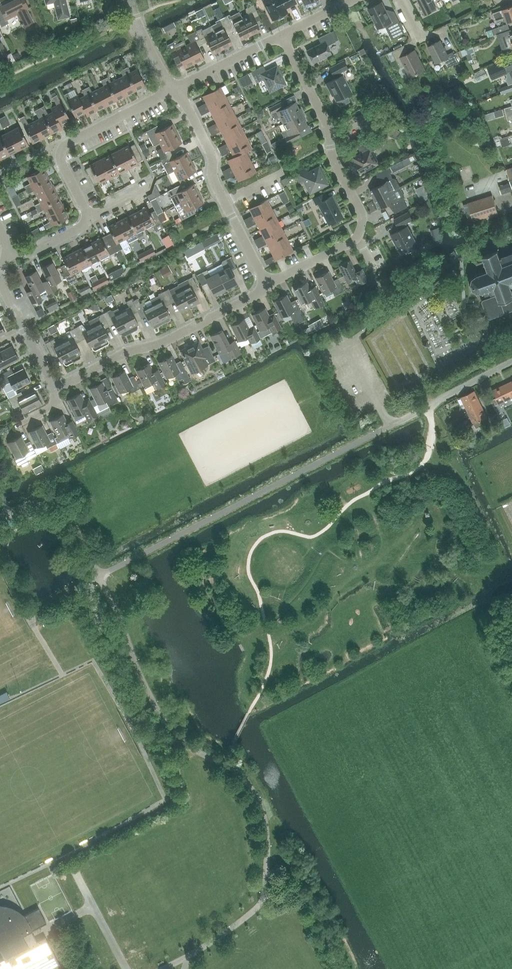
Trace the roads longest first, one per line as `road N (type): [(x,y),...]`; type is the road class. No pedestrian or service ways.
road 1 (residential): [(266,287),(58,385)]
road 2 (residential): [(91,219),(55,148),(177,88)]
road 3 (residential): [(375,435),(511,361)]
road 4 (residential): [(58,385),(5,290),(3,255)]
road 5 (residential): [(225,203),(177,88)]

